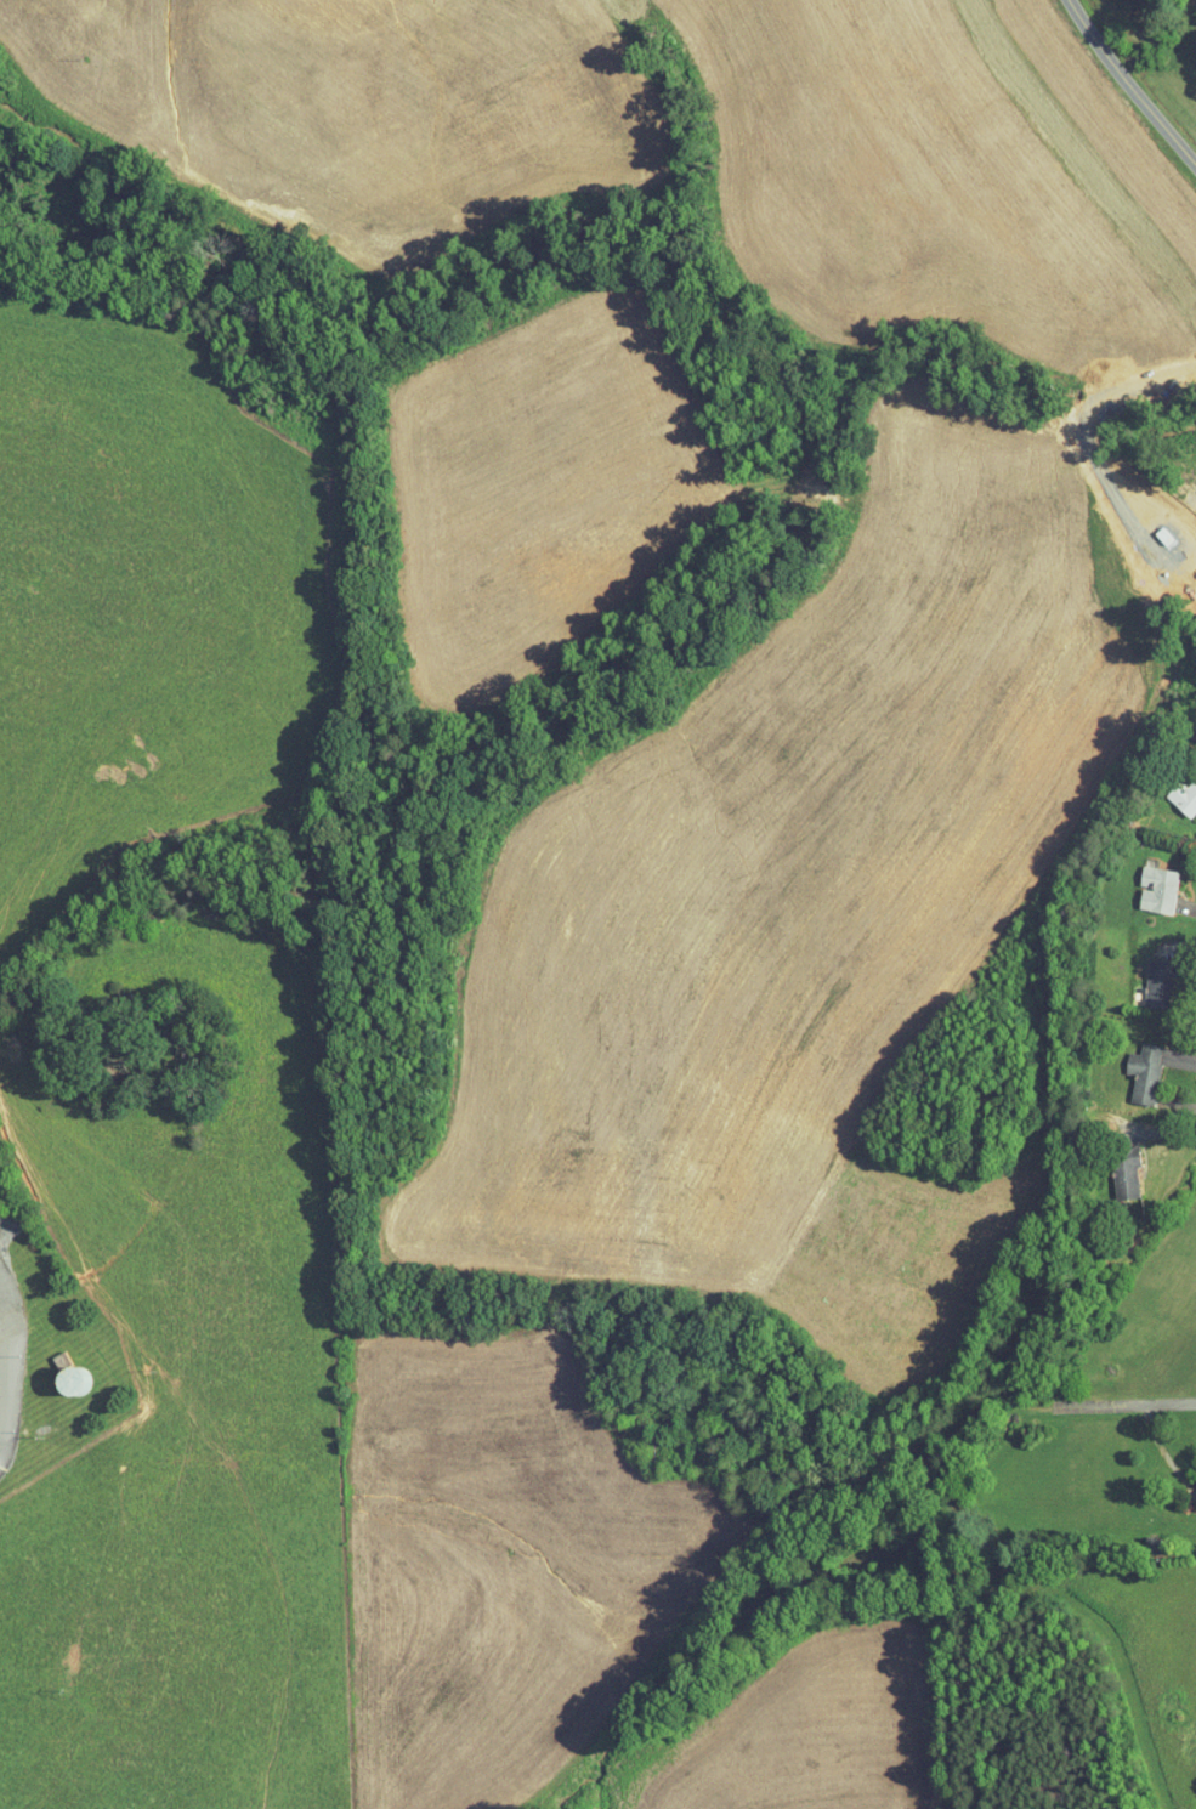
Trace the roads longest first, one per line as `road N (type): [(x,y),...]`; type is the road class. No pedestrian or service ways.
road 1 (residential): [(1195,170),(1075,0)]
road 2 (residential): [(1195,1401),(1062,1405)]

